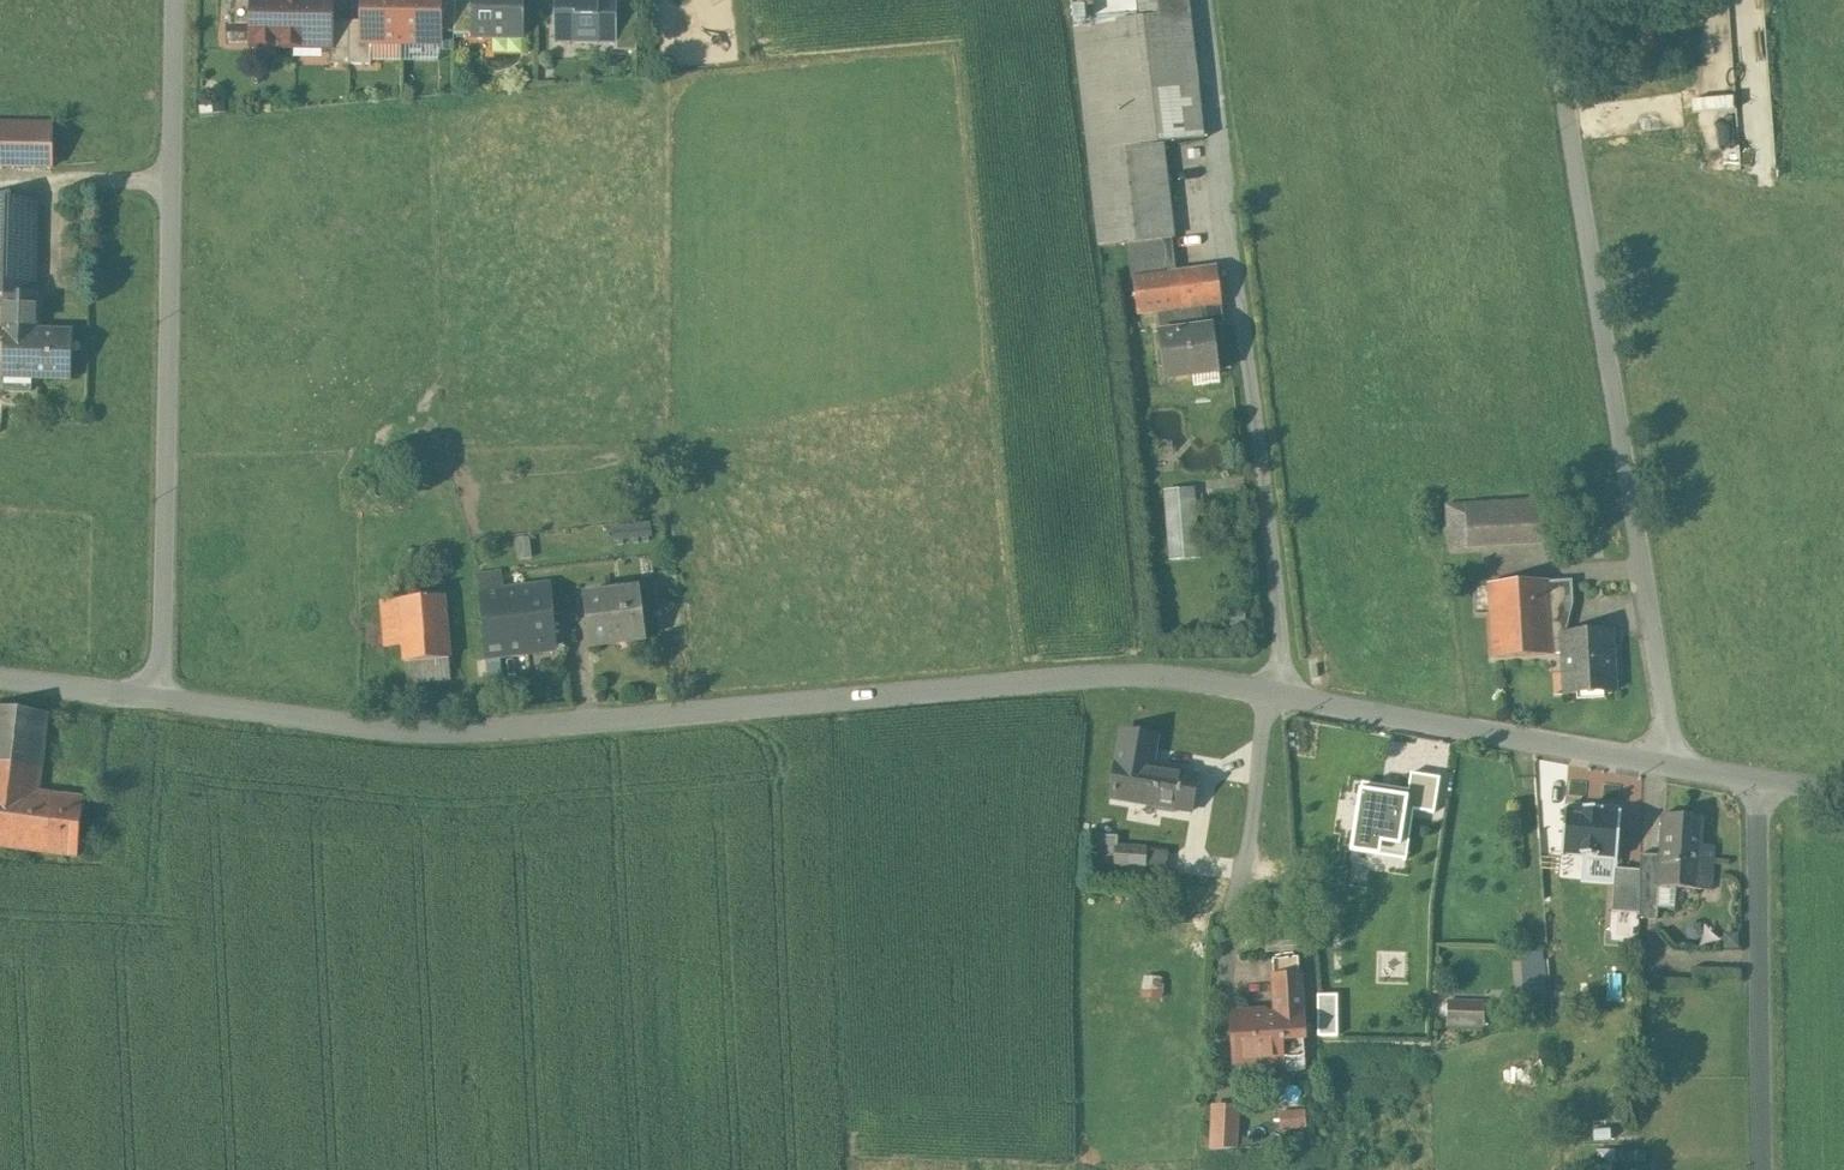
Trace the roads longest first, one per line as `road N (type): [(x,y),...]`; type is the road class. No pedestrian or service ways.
road 1 (residential): [(158,698),(413,730),(1099,677),(1164,677),(1292,702)]
road 2 (residential): [(1673,768),(1544,0)]
road 3 (residential): [(1204,0),(1292,702)]
road 4 (residential): [(158,698),(174,0)]
road 5 (residential): [(1292,702),(1673,768)]
road 6 (residential): [(1764,784),(1764,1169)]
road 7 (residential): [(0,687),(158,698)]

